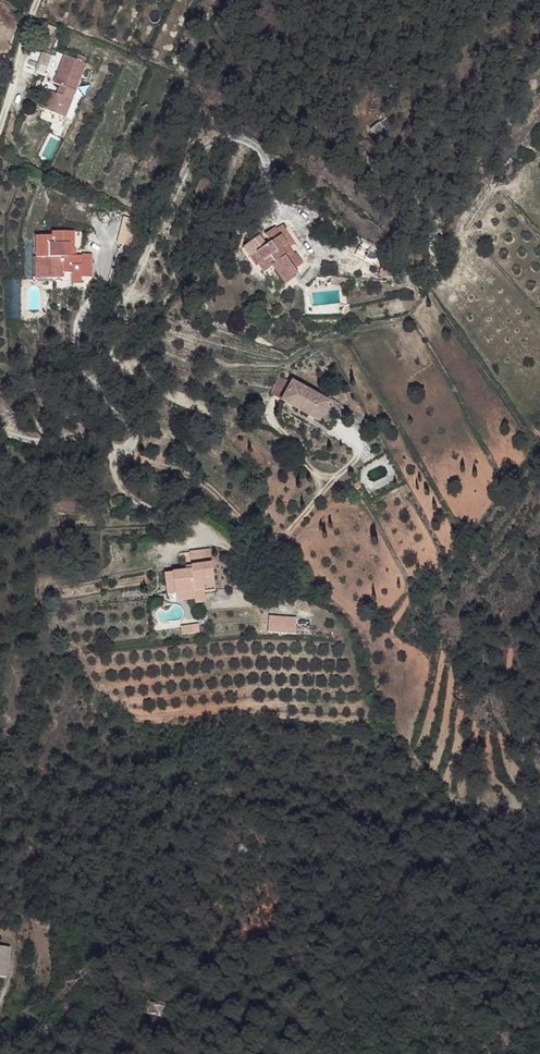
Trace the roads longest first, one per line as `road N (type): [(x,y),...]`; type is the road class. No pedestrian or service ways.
road 1 (track): [(108,447),(131,443),(133,430),(100,361),(109,330),(196,146),(224,130),(246,139),(268,156),(271,187)]
road 2 (track): [(0,427),(33,440),(88,433),(114,453),(128,492),(226,544),(279,543),(323,493)]
road 3 (track): [(0,134),(39,0)]

